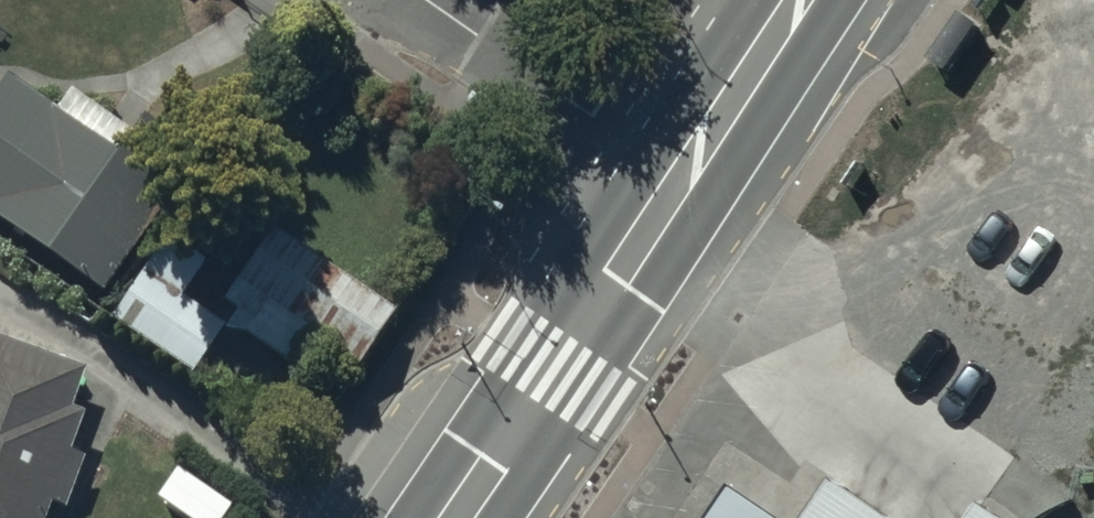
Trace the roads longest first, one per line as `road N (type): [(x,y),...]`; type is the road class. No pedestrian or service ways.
road 1 (secondary): [(457,517),(685,171)]
road 2 (residential): [(433,0),(685,171)]
road 3 (secondary): [(685,171),(801,0)]

